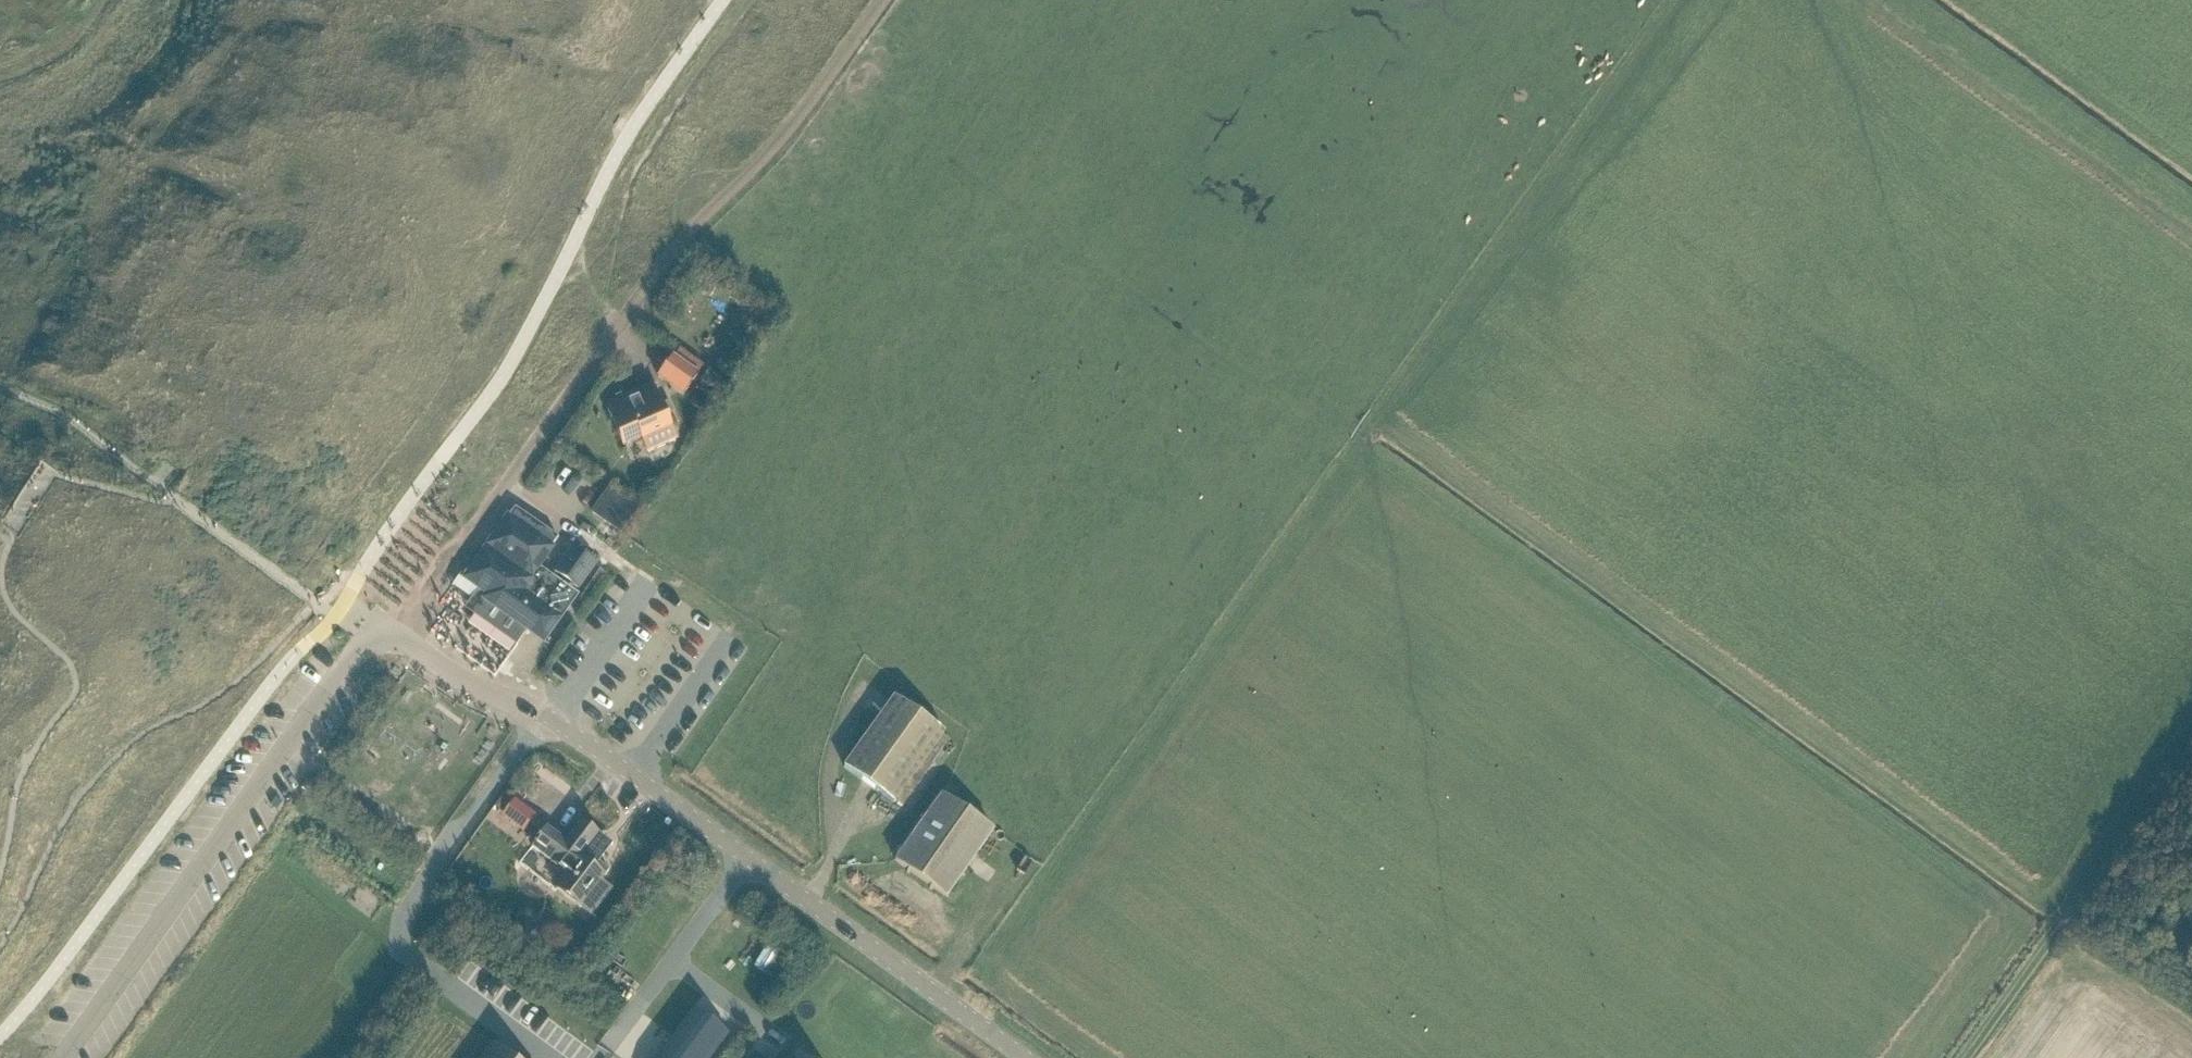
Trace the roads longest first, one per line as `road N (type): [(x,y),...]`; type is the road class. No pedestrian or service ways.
road 1 (unclassified): [(396,638),(678,244),(764,159),(885,0)]
road 2 (unclassified): [(1026,1057),(666,796),(547,718),(477,689),(396,638)]
road 3 (unclassified): [(65,1057),(367,642)]

